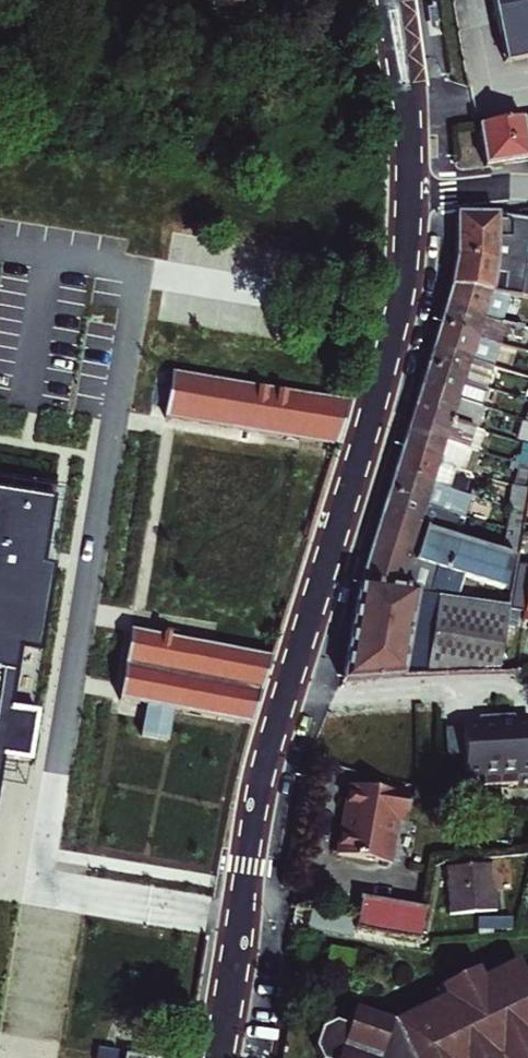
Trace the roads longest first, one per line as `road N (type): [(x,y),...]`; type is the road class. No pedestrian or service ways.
road 1 (tertiary): [(218,1057),(255,806),(396,326),(409,198)]
road 2 (tertiary): [(409,198),(392,0)]

